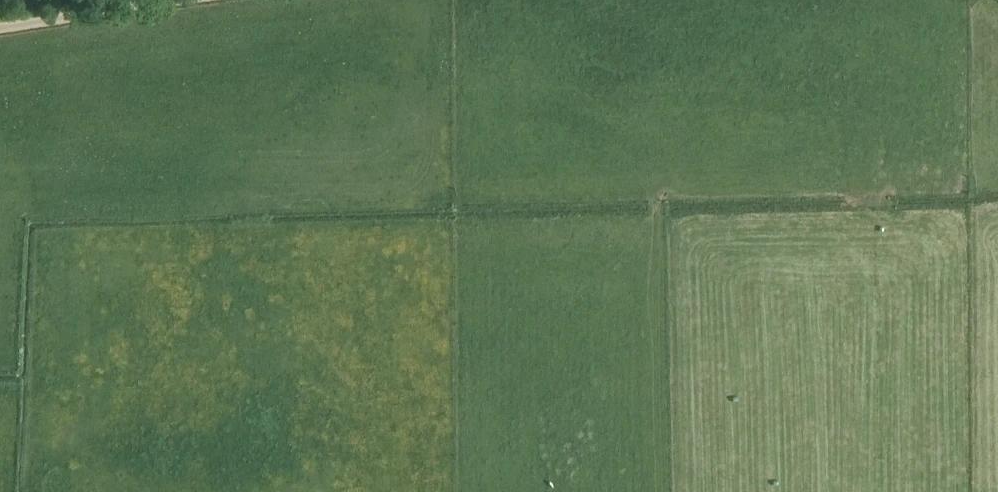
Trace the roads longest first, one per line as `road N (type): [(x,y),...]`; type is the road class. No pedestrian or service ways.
road 1 (track): [(194,0),(0,28)]

